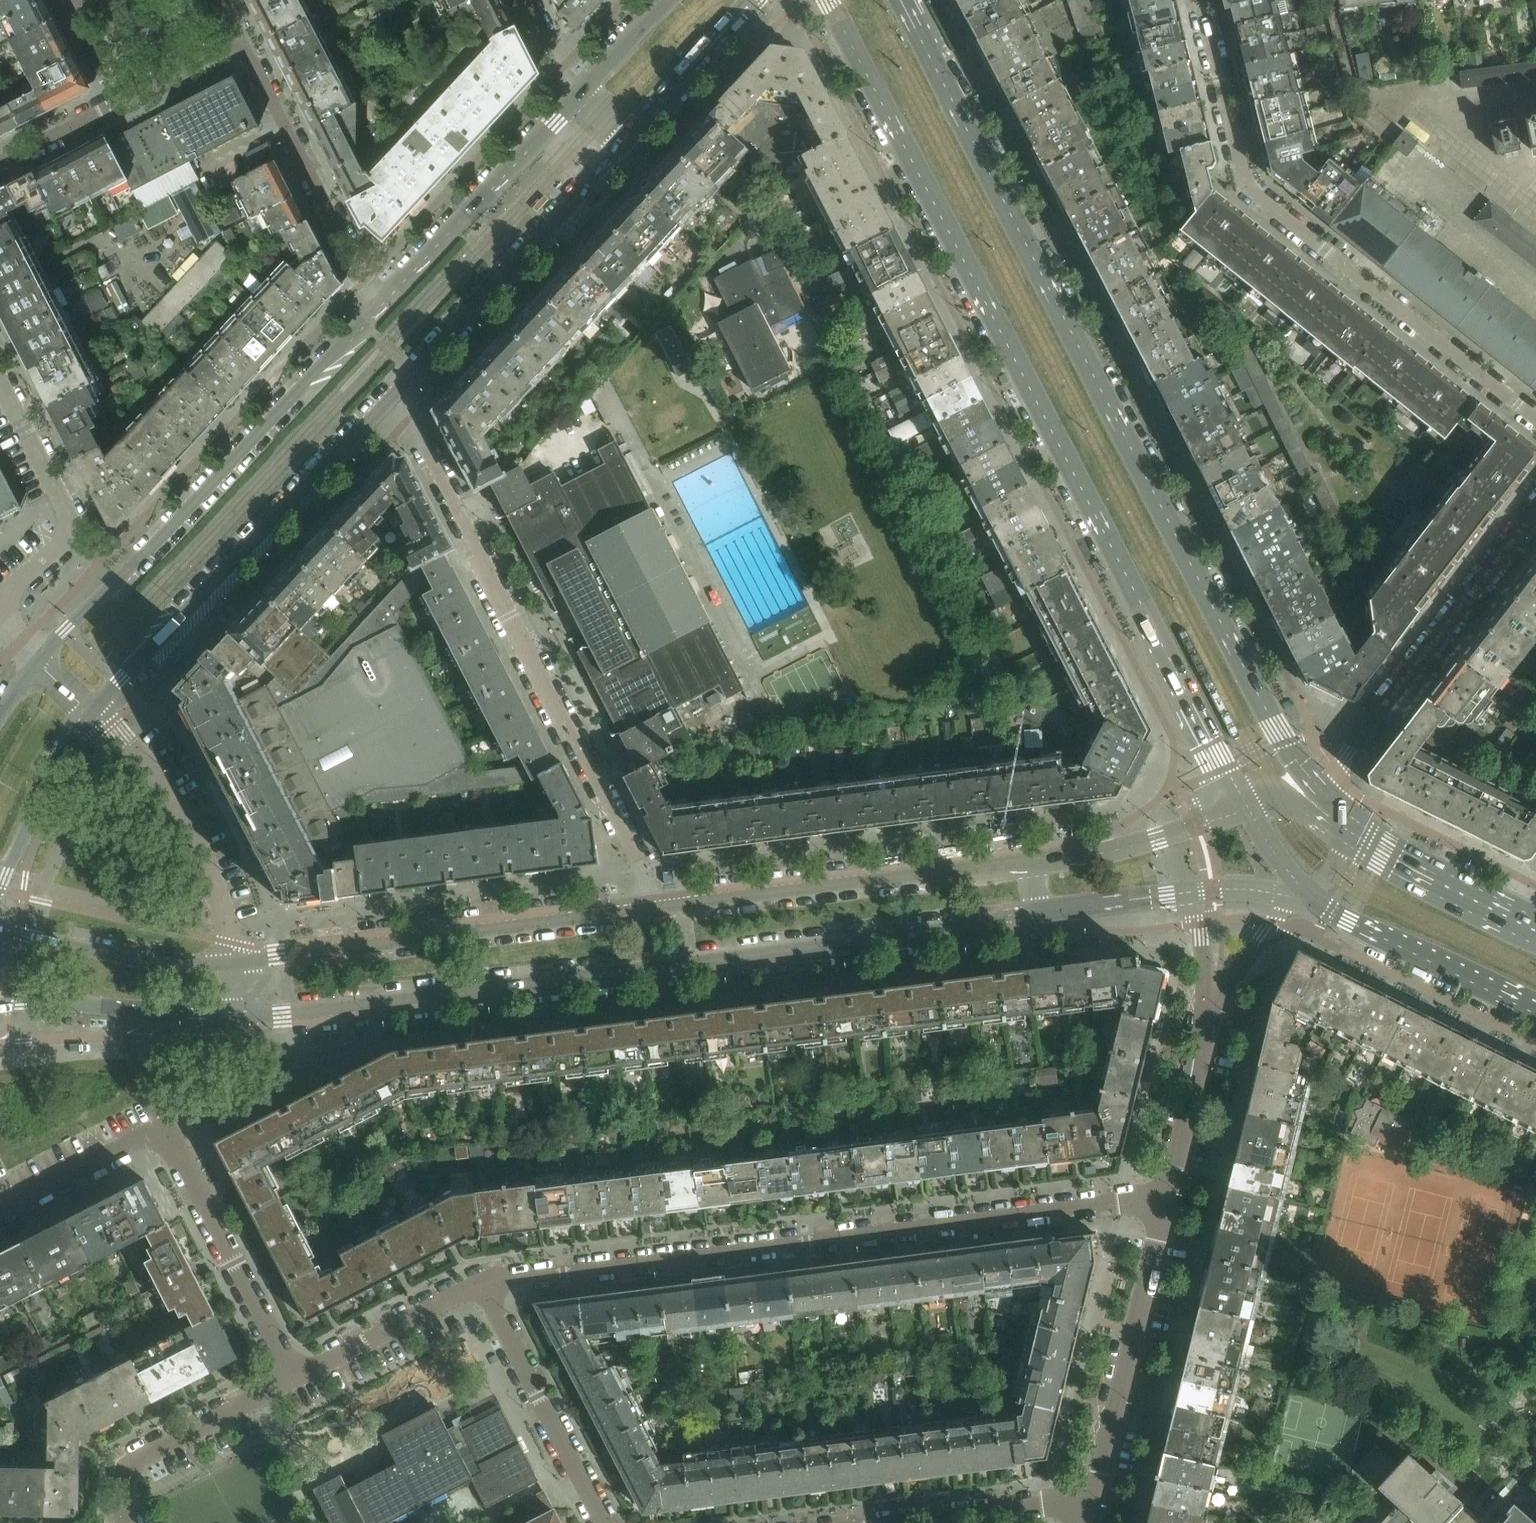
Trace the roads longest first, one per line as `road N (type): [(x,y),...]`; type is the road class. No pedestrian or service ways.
road 1 (secondary): [(1321,794),(1213,609),(901,0)]
road 2 (secondary): [(826,0),(1212,757)]
road 3 (secondary): [(263,1018),(1039,911)]
road 4 (residential): [(482,1283),(1168,1195)]
road 5 (residential): [(665,911),(393,395)]
road 6 (residential): [(0,163),(241,42),(379,303)]
road 7 (residential): [(1535,419),(1253,193),(1202,0)]
road 8 (secondary): [(379,303),(38,663)]
road 9 (residential): [(295,1379),(163,1132),(0,1210)]
road 10 (secondary): [(90,712),(393,395)]
road 11 (secondary): [(665,911),(241,963)]
road 12 (secondary): [(1032,863),(665,911)]
road 13 (residential): [(1321,794),(1535,511)]
road 14 (secondary): [(393,395),(631,137)]
road 15 (residential): [(1097,1497),(1168,1195)]
road 16 (residential): [(241,963),(191,832),(139,757),(90,712)]
road 17 (secondary): [(580,84),(379,303)]
road 18 (residential): [(0,607),(75,528),(0,383)]
road 19 (residential): [(604,1522),(482,1283)]
road 20 (secondary): [(0,1007),(263,1018)]
road 21 (secondary): [(1309,897),(1535,1019)]
road 22 (residential): [(124,1522),(125,1467),(295,1379)]
road 23 (secondary): [(241,963),(181,967),(0,930)]
road 24 (residential): [(295,1379),(482,1283)]
road 25 (secondary): [(1528,923),(1398,861),(1347,825)]
road 26 (residential): [(1097,1497),(895,1522)]
road 27 (secondary): [(0,890),(63,748),(90,712)]
road 28 (secondary): [(631,137),(761,0)]
road 29 (residential): [(1168,1195),(1206,1017)]
road 30 (secondary): [(1201,823),(1095,855),(1032,863)]
road 31 (residential): [(1206,1017),(1271,922),(1309,897)]
road 32 (secondary): [(1039,911),(1186,895)]
road 33 (unclassified): [(1186,895),(1203,939),(1206,1017)]
road 34 (secondary): [(1186,895),(1309,897)]

